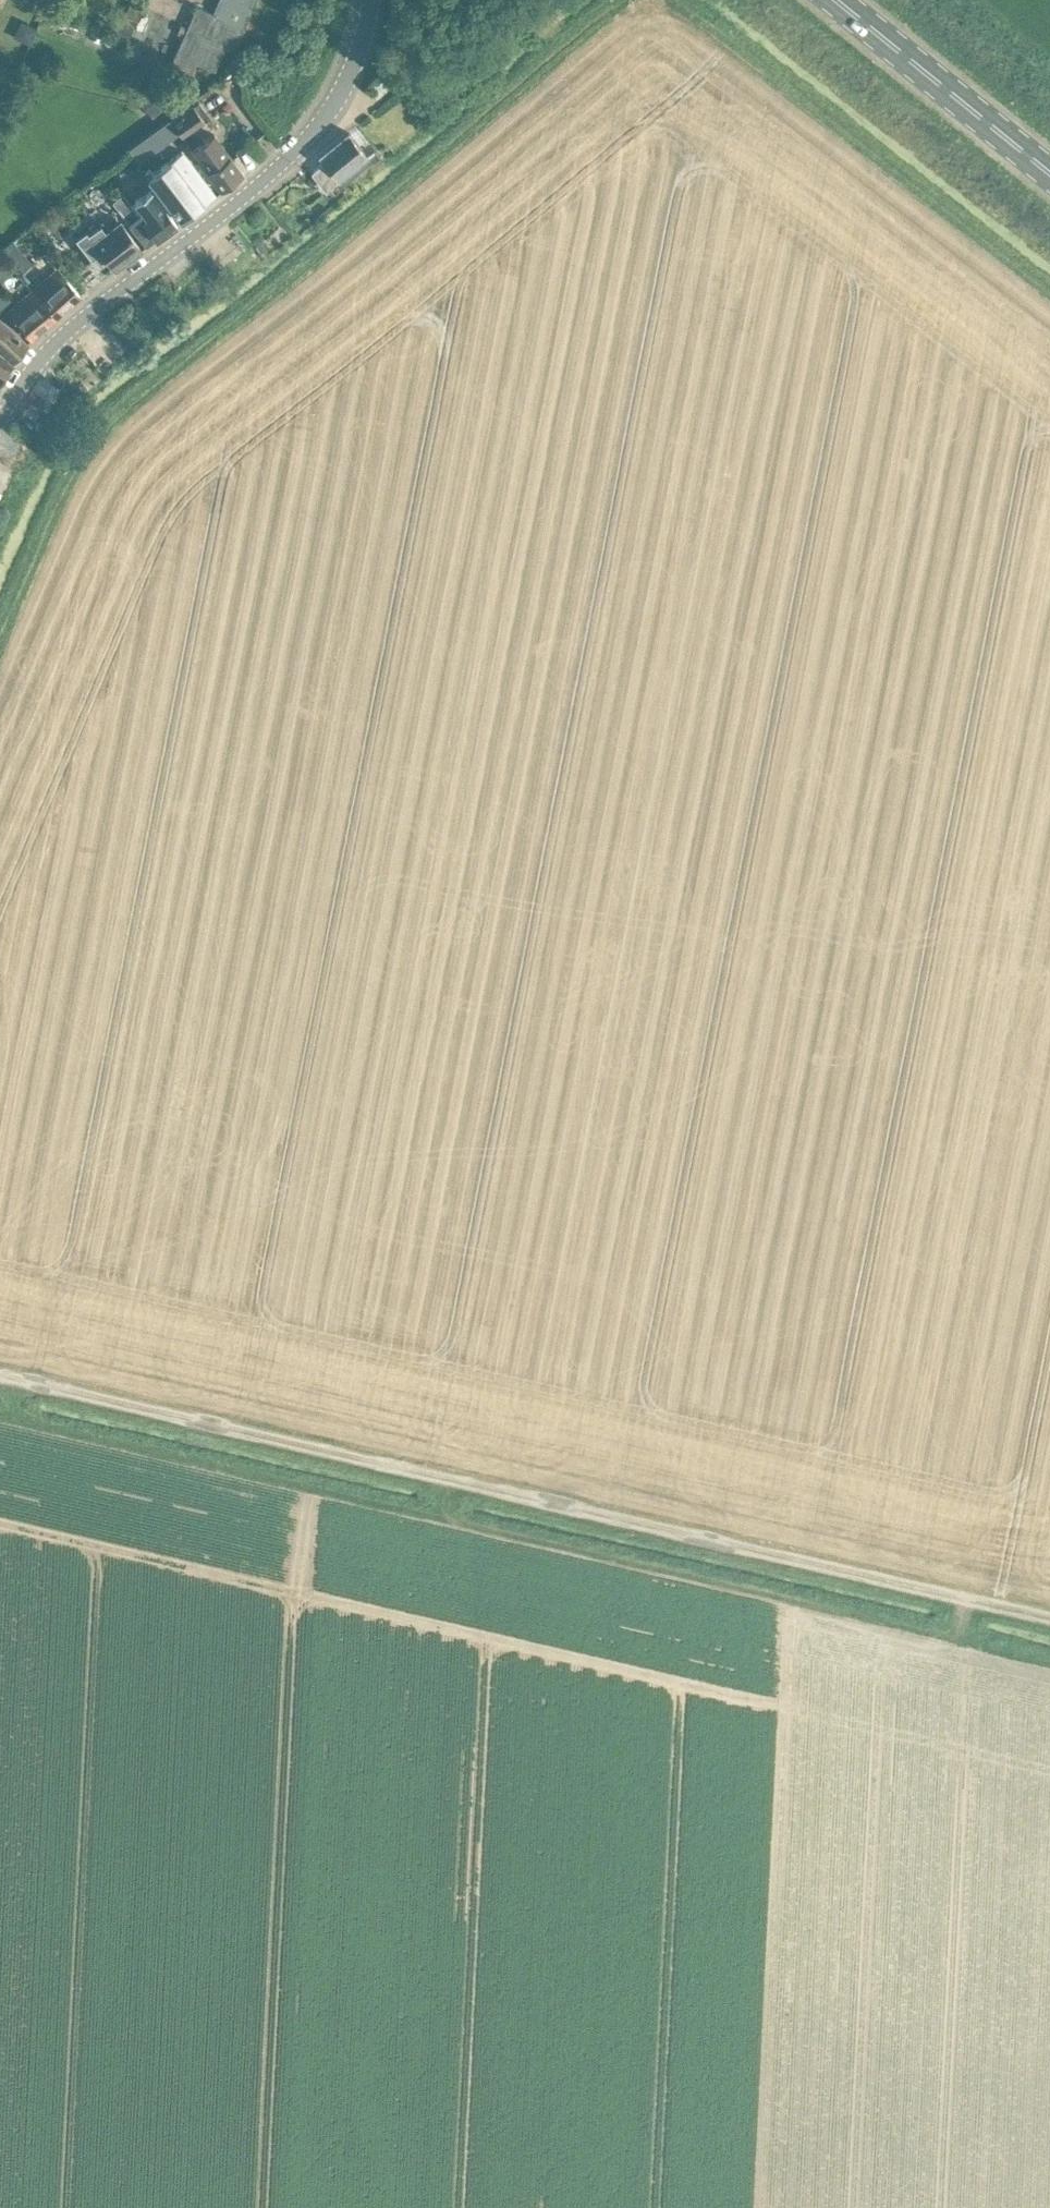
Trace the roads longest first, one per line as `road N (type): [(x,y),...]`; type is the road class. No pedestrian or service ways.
road 1 (unclassified): [(0,408),(48,347),(277,166),(330,104),(364,0)]
road 2 (primary): [(1049,172),(837,0)]

